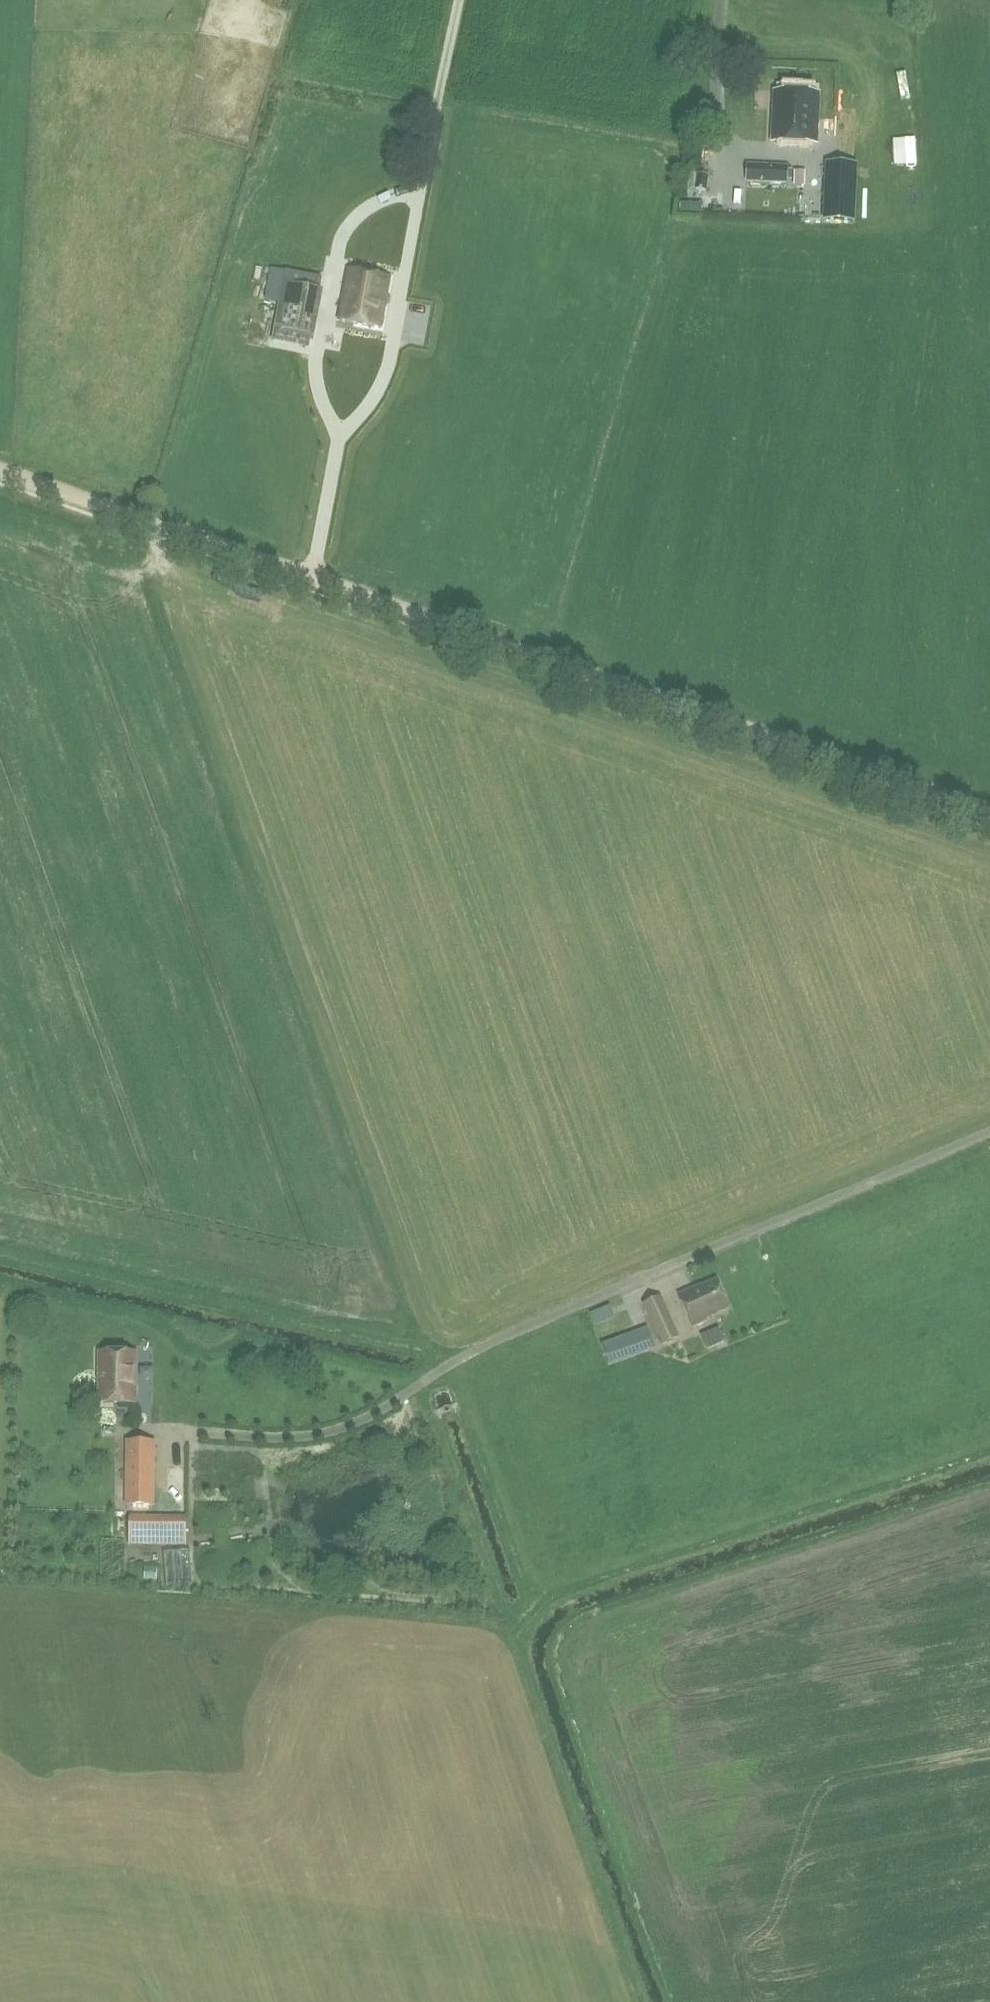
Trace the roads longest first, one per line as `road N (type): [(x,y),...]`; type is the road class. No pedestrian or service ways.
road 1 (track): [(0,469),(989,814)]

